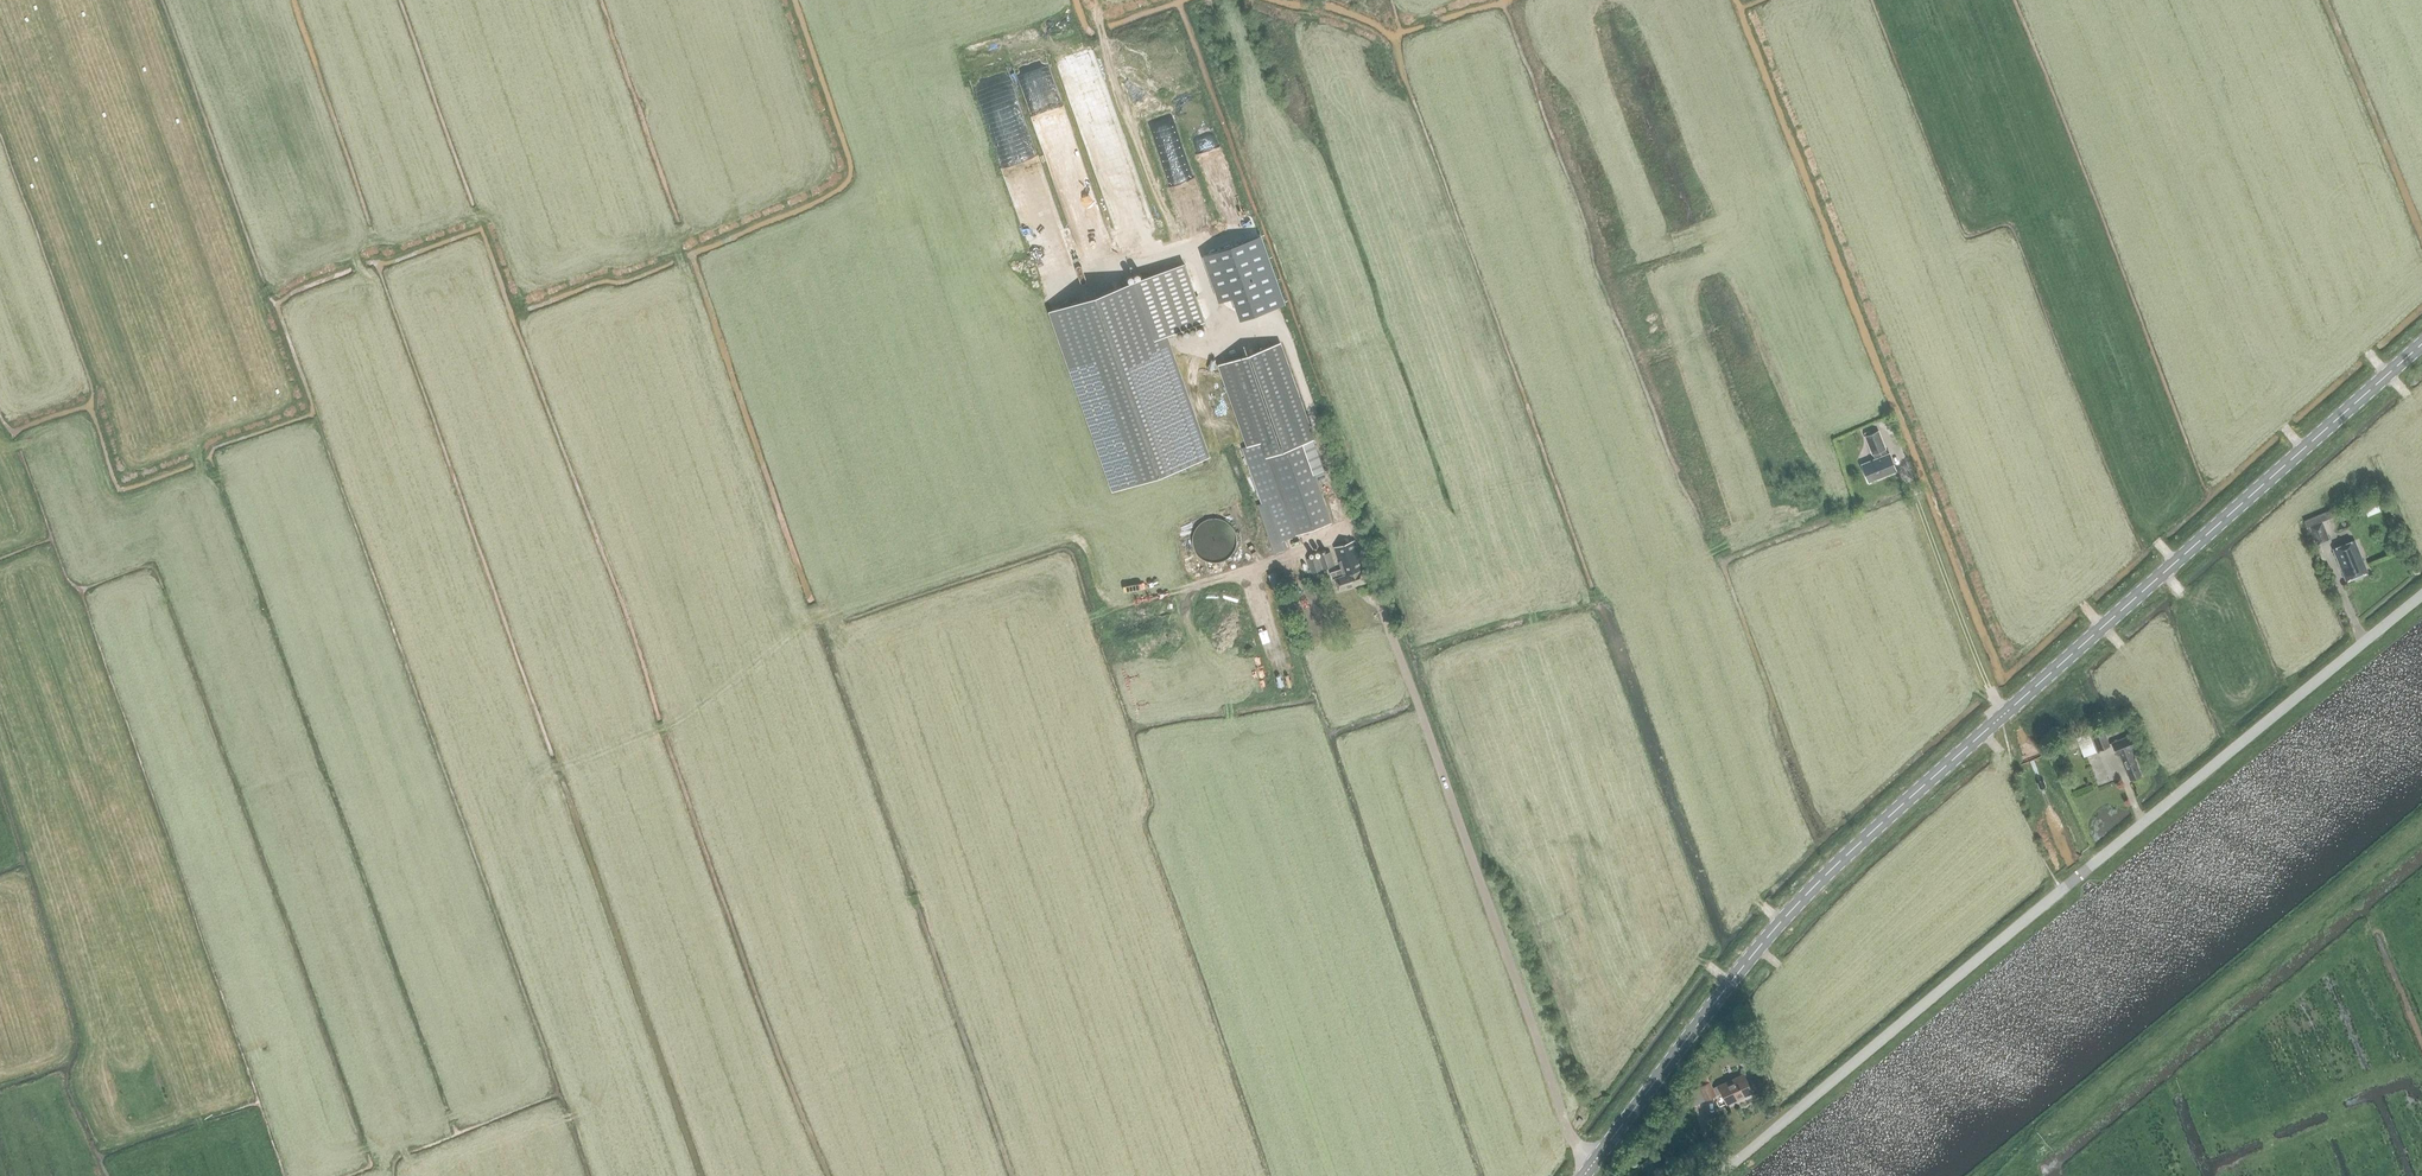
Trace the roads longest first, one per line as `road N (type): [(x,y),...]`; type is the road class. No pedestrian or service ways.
road 1 (tertiary): [(1583,1175),(1824,873),(2421,345)]
road 2 (unclassified): [(1714,1175),(2045,890),(2421,597)]
road 3 (track): [(1583,1175),(1377,594)]
road 4 (track): [(1999,718),(1914,491)]

